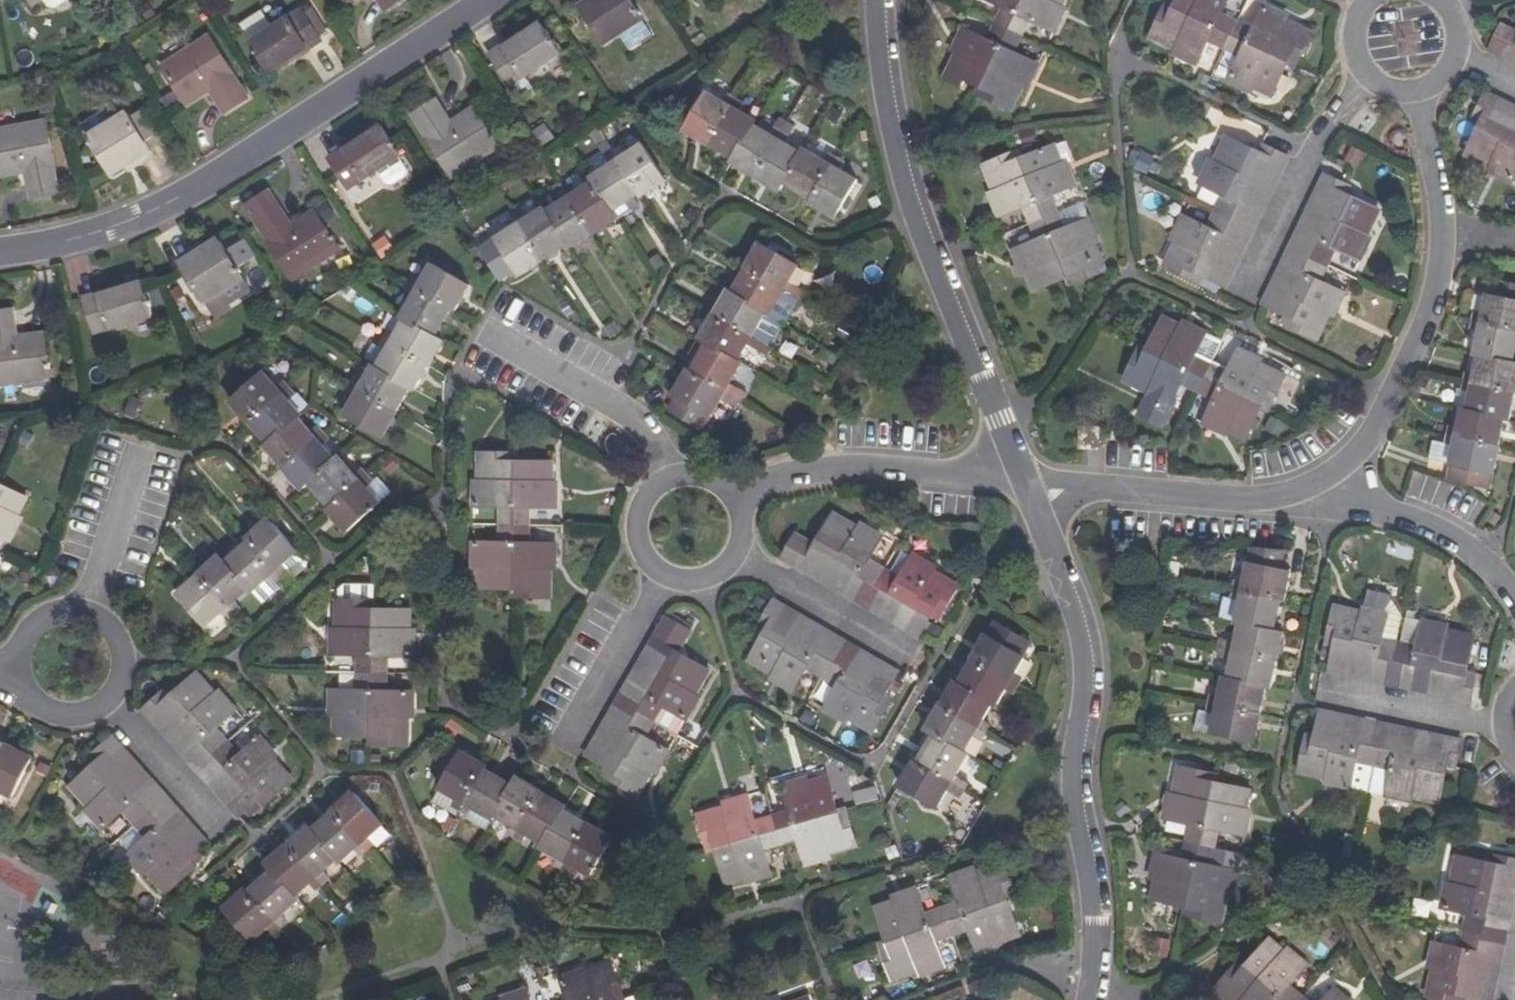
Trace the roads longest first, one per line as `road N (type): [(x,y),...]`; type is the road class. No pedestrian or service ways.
road 1 (residential): [(0,252),(103,231),(158,209),(489,0)]
road 2 (residential): [(1025,483),(1082,648),(1070,774),(1090,883),(1088,999)]
road 3 (residential): [(875,0),(880,73),(912,210),(1025,483)]
road 4 (residential): [(1415,92),(1438,181),(1442,271),(1427,323),(1370,443),(1311,487)]
road 5 (residential): [(1025,483),(859,467),(796,471),(735,497)]
road 6 (residential): [(1311,487),(1251,499),(1025,483)]
road 7 (residential): [(735,497),(722,484),(688,473),(655,486),(637,517),(636,535),(653,566),(680,580),(716,574)]
road 8 (residential): [(1311,487),(1457,537),(1514,594)]
road 9 (residential): [(108,701),(123,672),(121,648),(108,626),(85,613),(56,613),(32,628),(19,654),(21,683)]
road 10 (residential): [(1371,0),(1353,35),(1360,65),(1382,87),(1415,92)]

